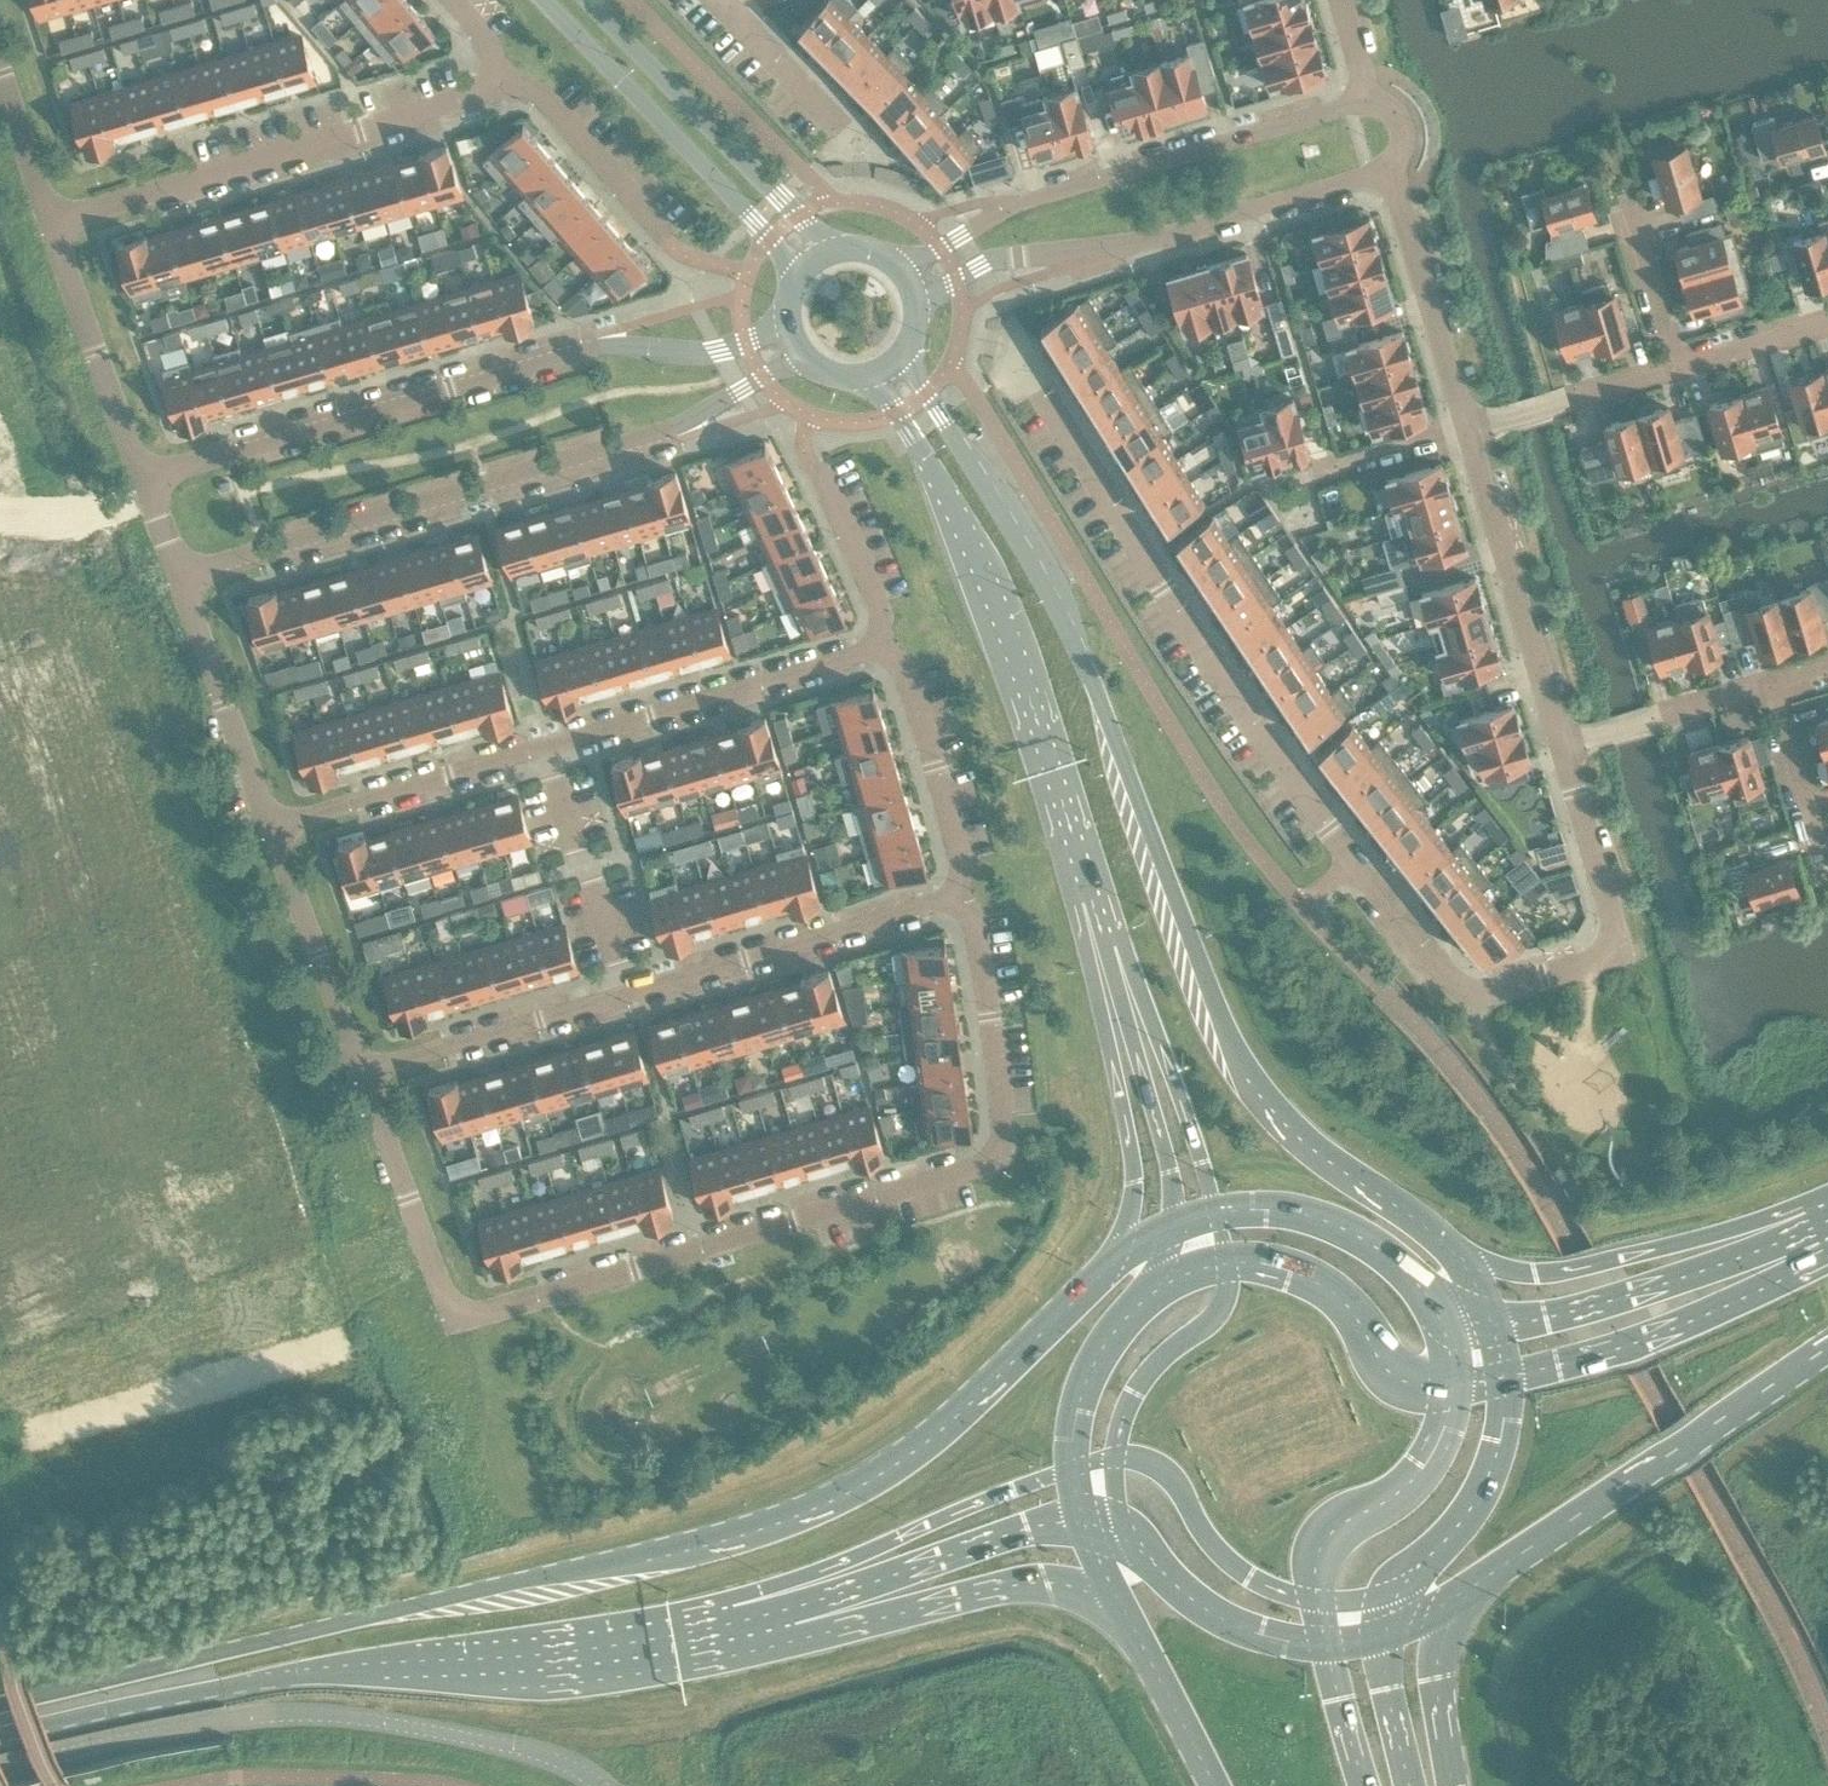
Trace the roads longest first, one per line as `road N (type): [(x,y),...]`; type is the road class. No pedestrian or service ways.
road 1 (primary): [(1110,1265),(942,1429),(823,1505),(678,1549),(0,1706)]
road 2 (residential): [(1559,752),(1617,937),(1614,953),(1469,999),(1352,864),(1187,634),(1037,389)]
road 3 (secondary): [(1464,1264),(1424,1222),(1288,1127),(1234,1052),(1101,696),(1015,524),(902,356)]
road 4 (residential): [(433,1266),(449,1307),(461,1320),(476,1321),(1005,1165),(974,923),(954,898)]
road 5 (primary): [(0,1737),(194,1694),(637,1645),(789,1608)]
road 6 (residential): [(788,319),(720,350),(586,346),(149,484)]
road 7 (residential): [(185,585),(670,436),(763,378),(808,361)]
road 8 (residential): [(275,835),(881,647)]
road 9 (secondary): [(875,374),(975,552),(1023,675),(1108,956)]
road 10 (residential): [(954,898),(358,1074)]
road 11 (residential): [(0,1164),(79,1424),(285,1351),(280,1314)]
road 12 (residential): [(1368,104),(1018,204),(899,269)]
road 13 (residential): [(917,308),(994,261),(1153,242),(1388,172)]
road 14 (residential): [(514,82),(54,219)]
road 15 (residential): [(280,1314),(150,856)]
road 16 (primary): [(1477,1584),(1827,1347)]
road 17 (residential): [(150,856),(26,468)]
road 18 (unclassified): [(607,1785),(549,1756),(408,1726),(306,1715),(229,1723)]
road 19 (secondary): [(543,0),(800,276)]
road 20 (primary): [(789,1608),(936,1606),(1046,1581),(1102,1600),(1134,1630)]
road 21 (secondary): [(844,250),(586,0)]
road 22 (primary): [(1810,1228),(1535,1274),(1464,1264)]
road 23 (primary): [(1810,1228),(1730,1305),(1621,1349),(1504,1378)]
road 24 (residential): [(1465,430),(1559,752)]
road 25 (primary): [(1810,1228),(1613,1300),(1492,1325)]
road 26 (primary): [(789,1608),(895,1540),(1073,1469)]
road 27 (secondary): [(1108,956),(1111,1057),(1135,1182),(1110,1265)]
road 28 (primary): [(789,1608),(1027,1528),(1083,1523)]
road 29 (residential): [(54,219),(149,484)]
road 30 (secondary): [(1108,956),(1158,1042),(1218,1213)]
road 31 (secondary): [(1108,956),(1170,1172),(1174,1226)]
road 32 (primary): [(1453,1386),(1391,1373),(1349,1307),(1316,1282),(1263,1264),(1229,1263)]
road 33 (primary): [(1317,1601),(1315,1568),(1327,1538),(1421,1470),(1450,1409),(1453,1386)]
road 34 (residential): [(1388,172),(1465,430)]
road 35 (residential): [(954,898),(959,856),(907,686),(881,647)]
road 36 (residential): [(185,585),(275,835)]
road 37 (primary): [(1114,1459),(1166,1471),(1209,1541),(1249,1578),(1317,1601)]
road 38 (residential): [(275,835),(358,1074)]
road 39 (primary): [(1395,1592),(1481,1492),(1500,1442),(1504,1378)]
road 40 (primary): [(1229,1263),(1232,1296),(1219,1320),(1166,1360),(1131,1403),(1114,1459)]
road 41 (primary): [(1428,1296),(1390,1258),(1323,1220),(1267,1210),(1218,1213)]
road 42 (unclassified): [(0,1772),(229,1723)]
road 43 (residential): [(1559,752),(1770,688)]
road 44 (residential): [(1465,430),(1673,371)]
road 45 (residential): [(660,238),(514,82)]
road 46 (primary): [(1455,1785),(1436,1663),(1477,1584)]
road 47 (residential): [(358,1074),(433,1266)]
road 48 (primary): [(1150,1556),(1193,1600),(1238,1626),(1325,1644)]
road 49 (residential): [(881,647),(874,599),(811,460)]
road 50 (primary): [(1135,1307),(1085,1383),(1073,1469)]
road 51 (primary): [(1134,1630),(1217,1785)]
road 52 (residential): [(1673,371),(1624,203)]
road 53 (residential): [(1820,854),(1770,688)]
road 54 (residential): [(1465,430),(1299,477)]
road 55 (residential): [(724,7),(839,133)]
road 56 (residential): [(0,67),(54,219)]
road 57 (residential): [(1673,371),(1827,326)]
road 58 (residential): [(280,1314),(433,1266)]
road 59 (residential): [(0,903),(150,856)]
road 60 (primary): [(1412,1785),(1386,1690),(1386,1633)]
road 61 (primary): [(1365,1785),(1325,1644)]

